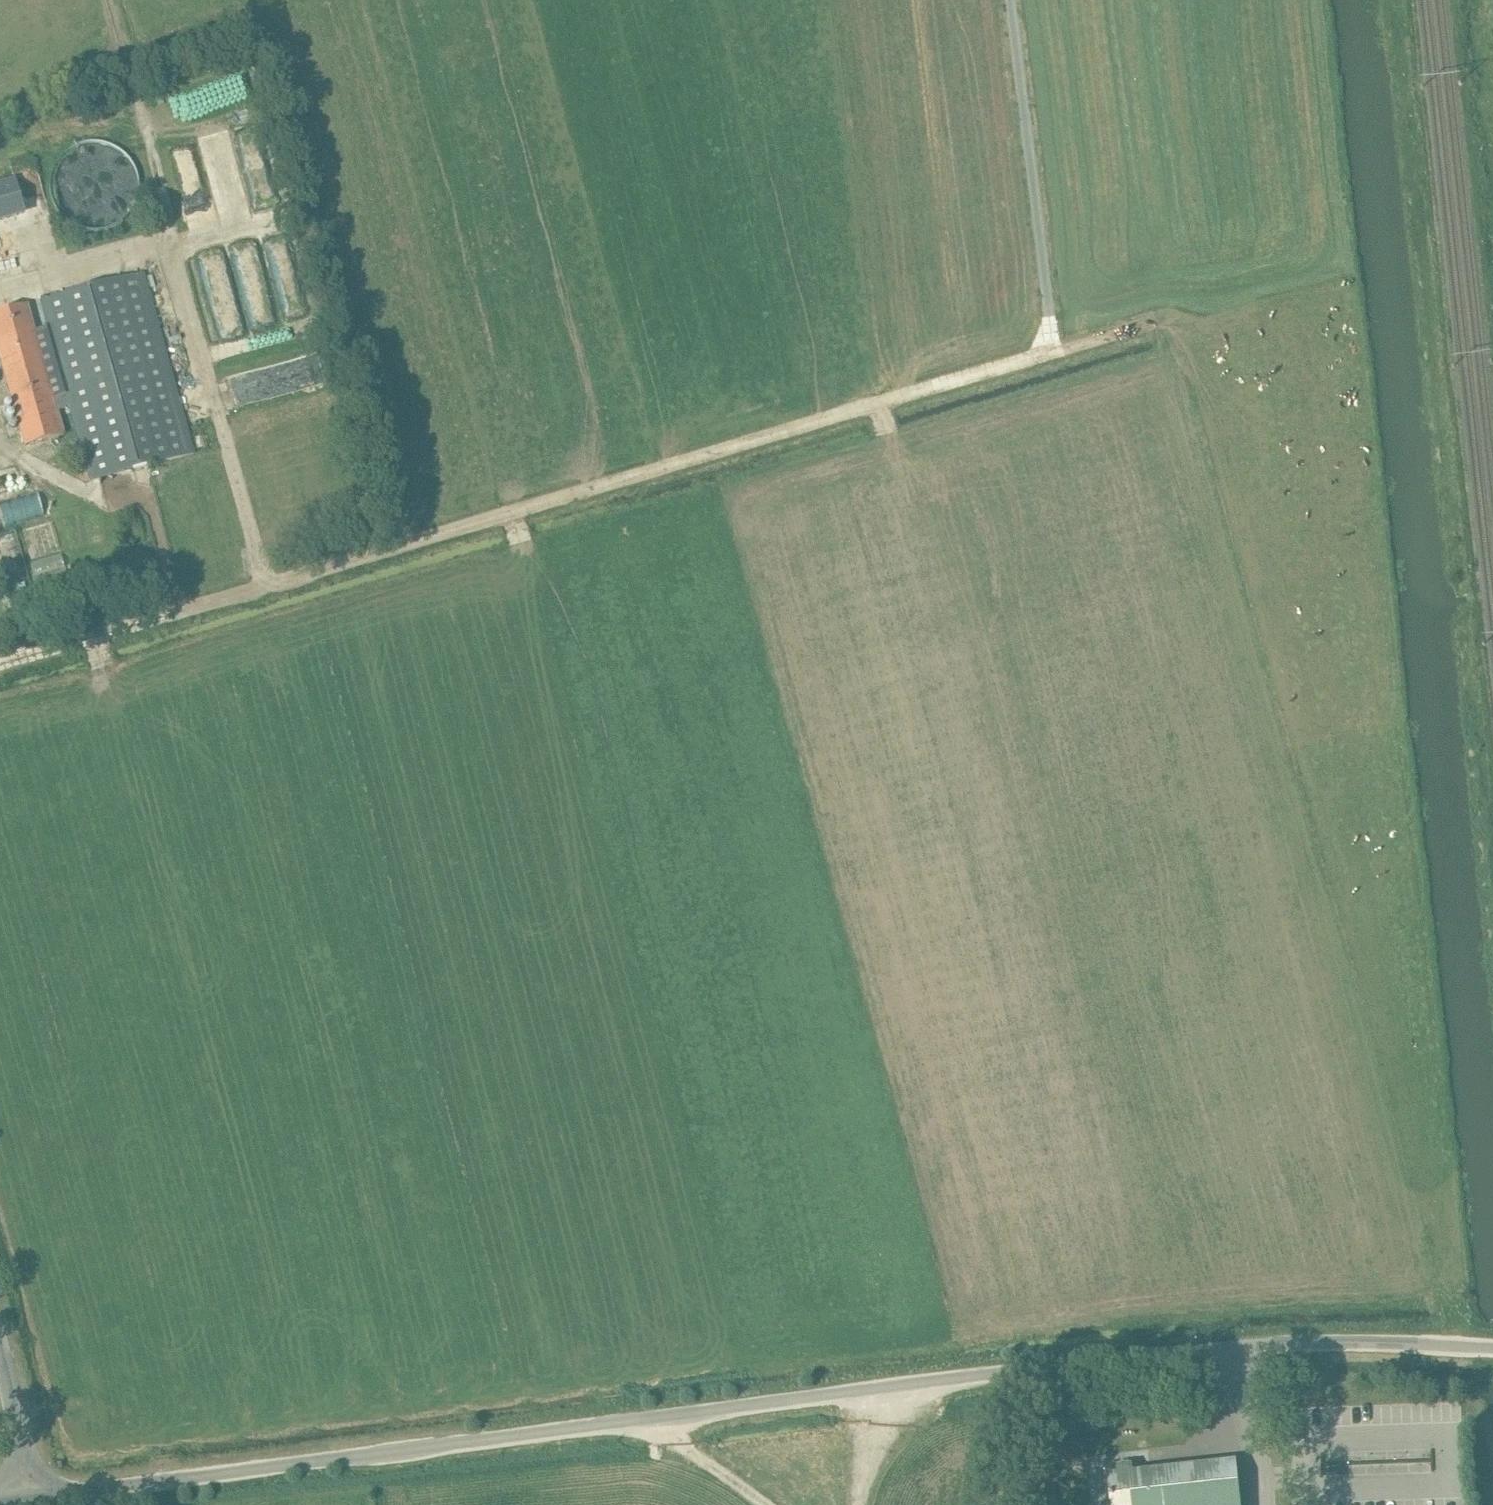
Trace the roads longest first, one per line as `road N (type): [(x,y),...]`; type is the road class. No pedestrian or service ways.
road 1 (unclassified): [(36,1495),(1246,1347),(1492,1349)]
road 2 (unclassified): [(0,677),(1164,324)]
road 3 (track): [(1014,0),(1022,367)]
road 4 (unclassified): [(36,1495),(0,1360)]

